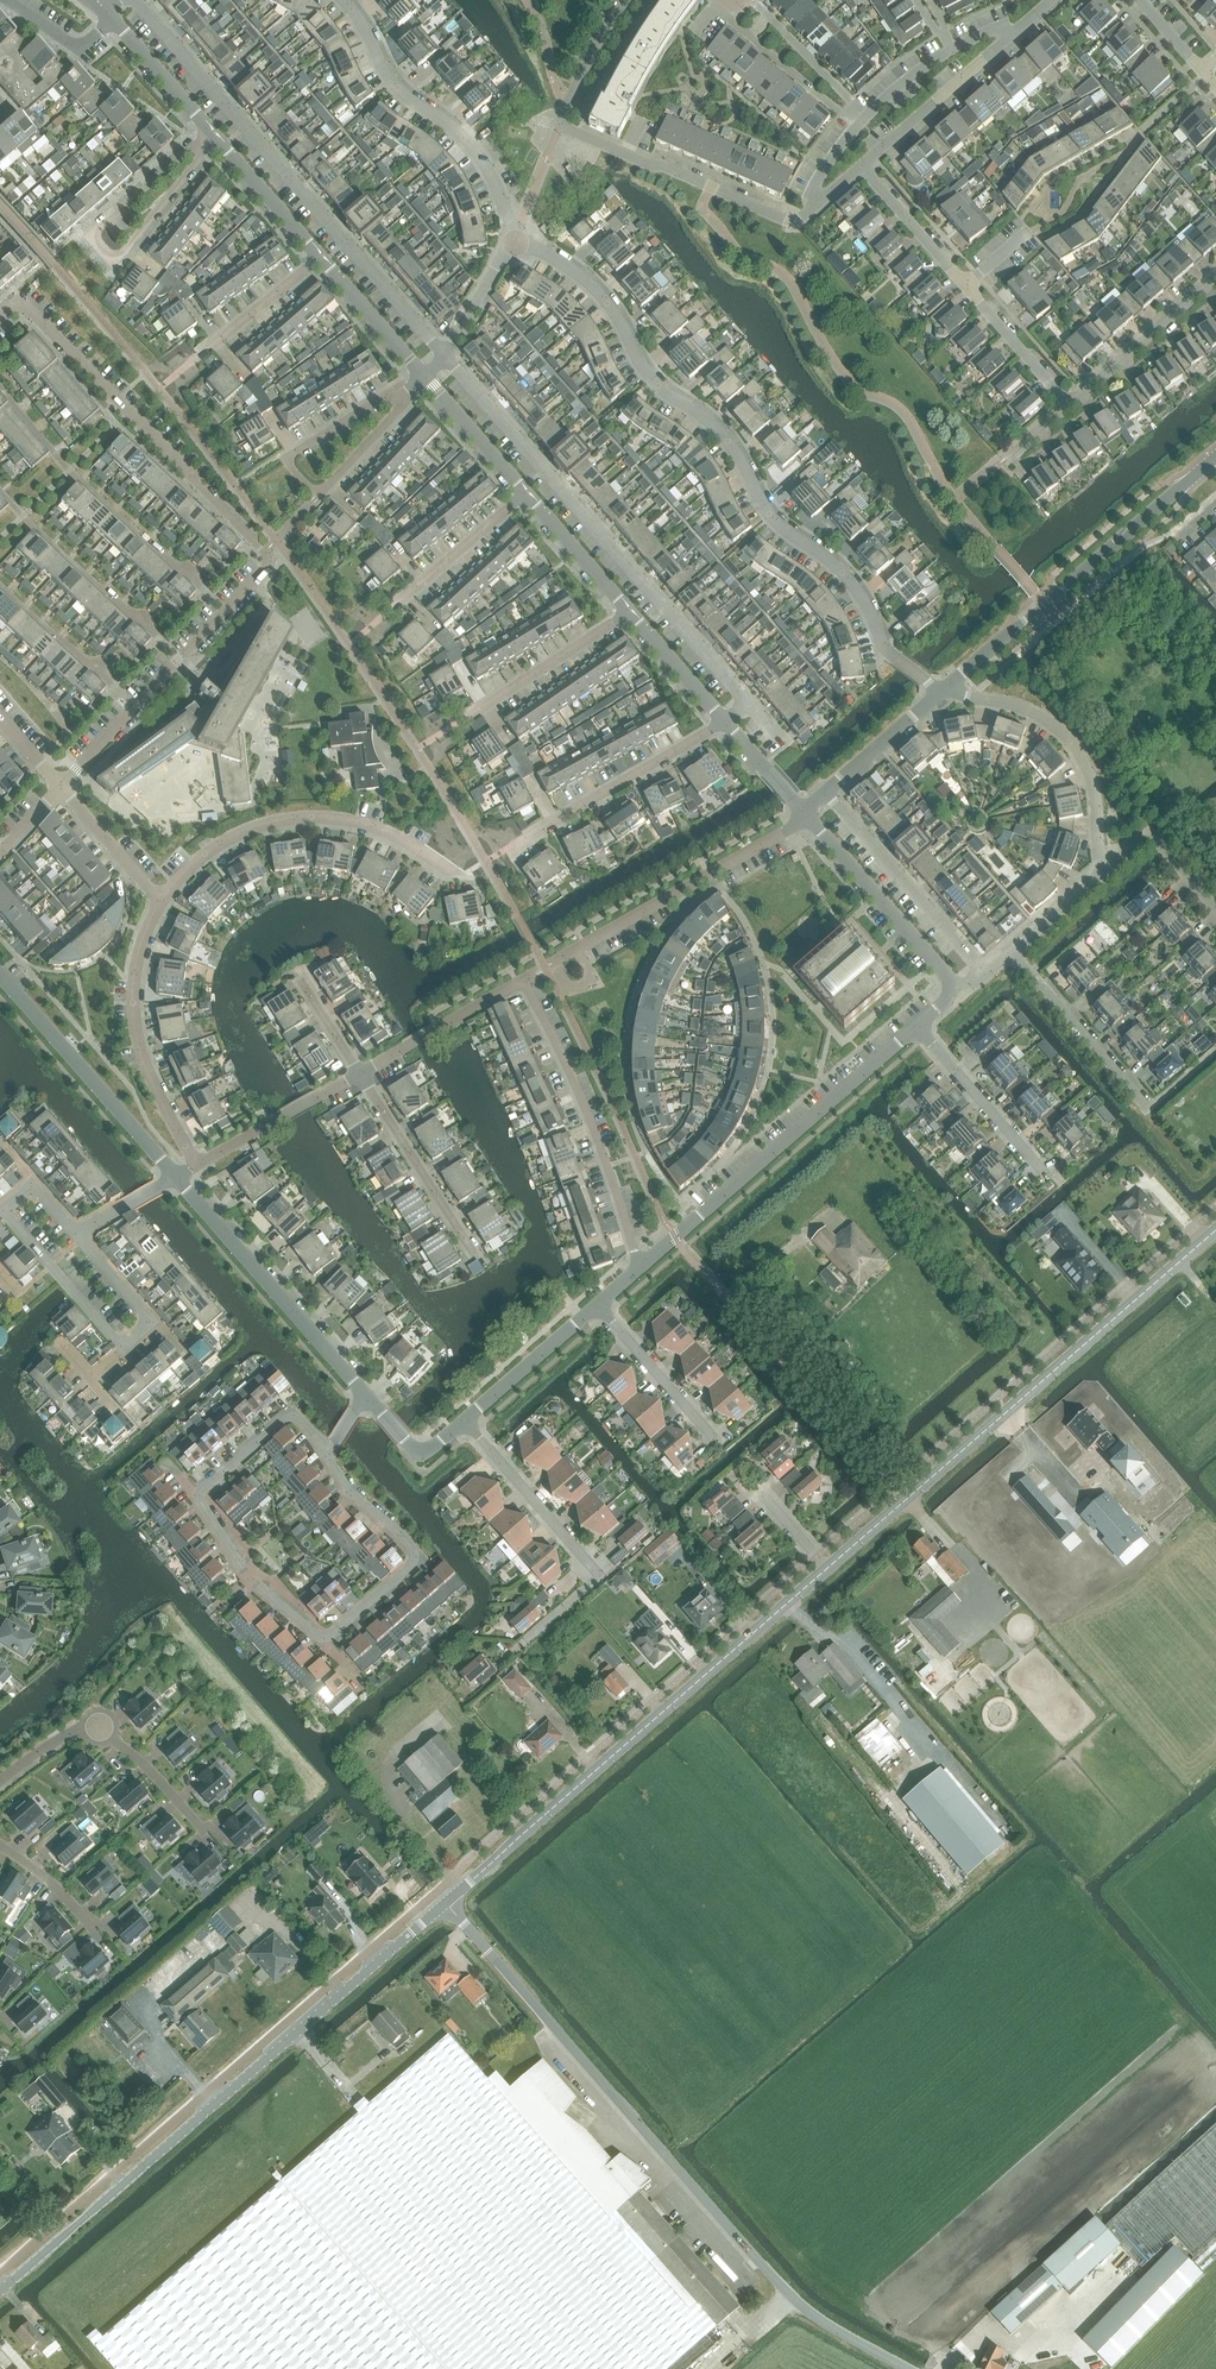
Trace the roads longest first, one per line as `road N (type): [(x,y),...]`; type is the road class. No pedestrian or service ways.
road 1 (unclassified): [(909,2368),(820,2320),(777,2283),(448,1902)]
road 2 (residential): [(944,692),(889,654),(846,575),(781,528),(724,438),(641,363),(608,301),(586,278),(515,240)]
road 3 (tertiary): [(448,1902),(904,1502)]
road 4 (tertiary): [(3,2286),(448,1902)]
road 5 (residential): [(446,355),(148,0)]
road 6 (residential): [(749,704),(446,355)]
road 7 (residential): [(813,209),(796,221),(564,124),(582,73),(630,0)]
road 8 (tertiary): [(904,1502),(1215,1230)]
road 9 (unclassified): [(640,1268),(920,1025)]
road 10 (residential): [(160,903),(216,848),(282,819),(322,817),(386,833),(448,874)]
road 11 (residential): [(511,1652),(601,1575),(465,1421)]
road 12 (residential): [(525,980),(806,819)]
road 13 (residential): [(640,1268),(599,1141),(525,980)]
road 14 (residential): [(1030,20),(959,46),(865,116),(816,183),(813,209)]
road 15 (residential): [(57,795),(263,575)]
road 16 (residential): [(515,240),(486,165),(449,122),(400,86),(345,0)]
road 17 (unclassified): [(366,1392),(178,1176)]
road 18 (residential): [(202,1163),(141,1051),(132,1003),(139,948),(160,903)]
road 19 (residential): [(904,1502),(721,1290)]
road 20 (residential): [(1100,875),(1098,797),(1078,754),(1029,713),(944,692)]
road 21 (residential): [(0,1784),(81,1723),(97,1722),(205,1835)]
road 22 (unclassified): [(178,1176),(0,970)]
road 23 (residential): [(327,1643),(422,1557),(329,1454)]
road 24 (residential): [(207,494),(29,309)]
road 25 (residential): [(983,977),(828,796)]
road 26 (residential): [(944,692),(1123,538)]
road 27 (residential): [(950,998),(946,977),(806,819)]
road 28 (residential): [(524,841),(724,723)]
road 29 (residential): [(865,164),(1030,20)]
road 30 (residential): [(473,1252),(361,1076)]
road 31 (residential): [(1148,1112),(1013,953)]
road 32 (residential): [(458,725),(629,614)]
road 33 (residential): [(327,1643),(258,1588),(196,1496)]
road 34 (residential): [(285,459),(318,497),(413,388)]
road 35 (residential): [(1069,406),(1215,277)]
road 36 (residential): [(1046,1172),(920,1025)]
road 37 (residential): [(361,1076),(525,980)]
road 38 (residential): [(387,616),(526,495)]
road 39 (residential): [(125,1347),(5,1208)]
road 40 (unclassified): [(465,1421),(603,1301)]
road 41 (residential): [(202,1163),(361,1076)]
road 42 (residential): [(196,1496),(292,1414),(329,1454)]
road 43 (residential): [(721,1434),(603,1301)]
road 44 (unclassified): [(319,262),(211,135)]
road 45 (residential): [(1215,907),(1149,832),(1100,875)]
road 46 (residential): [(101,257),(96,229),(200,144)]
road 47 (residential): [(200,144),(197,162),(125,254),(101,257)]
road 48 (residential): [(968,285),(865,164)]
road 49 (unclassified): [(425,380),(319,262)]
road 50 (residential): [(196,362),(319,262)]
road 51 (residential): [(1069,406),(968,285)]
road 52 (unclassified): [(629,614),(526,495)]
road 53 (residential): [(828,796),(944,692)]
road 54 (unclassified): [(526,495),(425,380)]
road 55 (residential): [(160,903),(75,802),(57,795)]
road 56 (unclassified): [(211,135),(114,23)]
road 57 (residential): [(285,459),(394,391),(413,388)]
road 58 (residential): [(959,501),(1069,406)]
road 59 (unclassified): [(724,723),(629,614)]
road 60 (residential): [(99,1936),(0,1843)]
road 61 (residential): [(446,355),(515,240)]
road 62 (unclassified): [(465,1421),(421,1451),(366,1392)]
road 63 (residential): [(6,0),(81,49),(114,23)]
road 64 (unclassified): [(806,819),(724,723)]
road 65 (unclassified): [(1123,538),(1215,459)]

